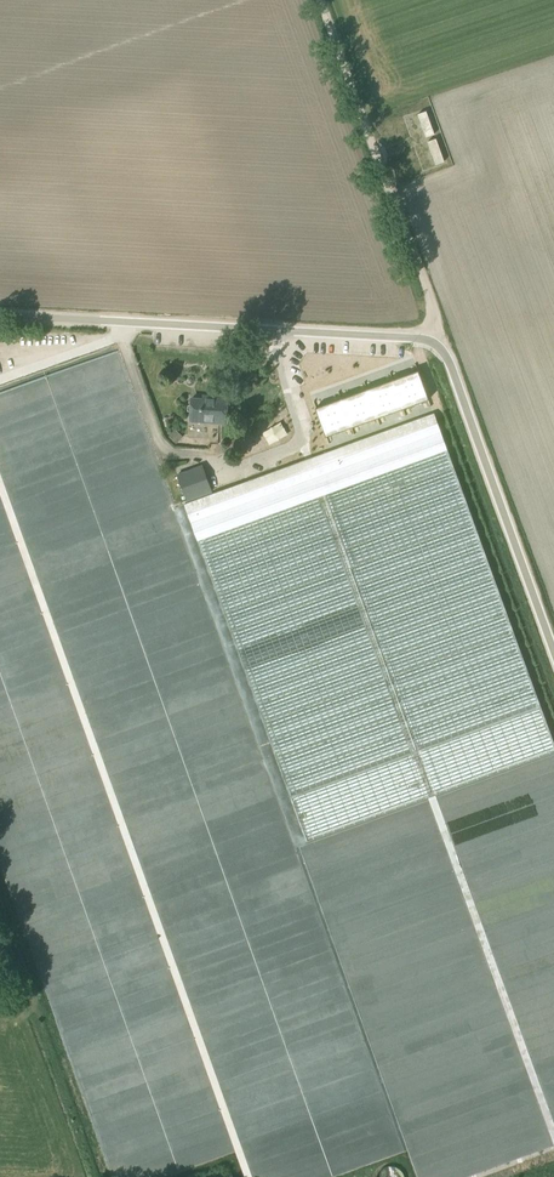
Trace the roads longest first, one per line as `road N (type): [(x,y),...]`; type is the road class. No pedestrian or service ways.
road 1 (unclassified): [(0,315),(433,344)]
road 2 (track): [(433,344),(435,318),(415,257),(320,0)]
road 3 (unclassified): [(553,654),(453,372),(433,344)]
road 4 (track): [(0,887),(39,991),(33,1010)]

